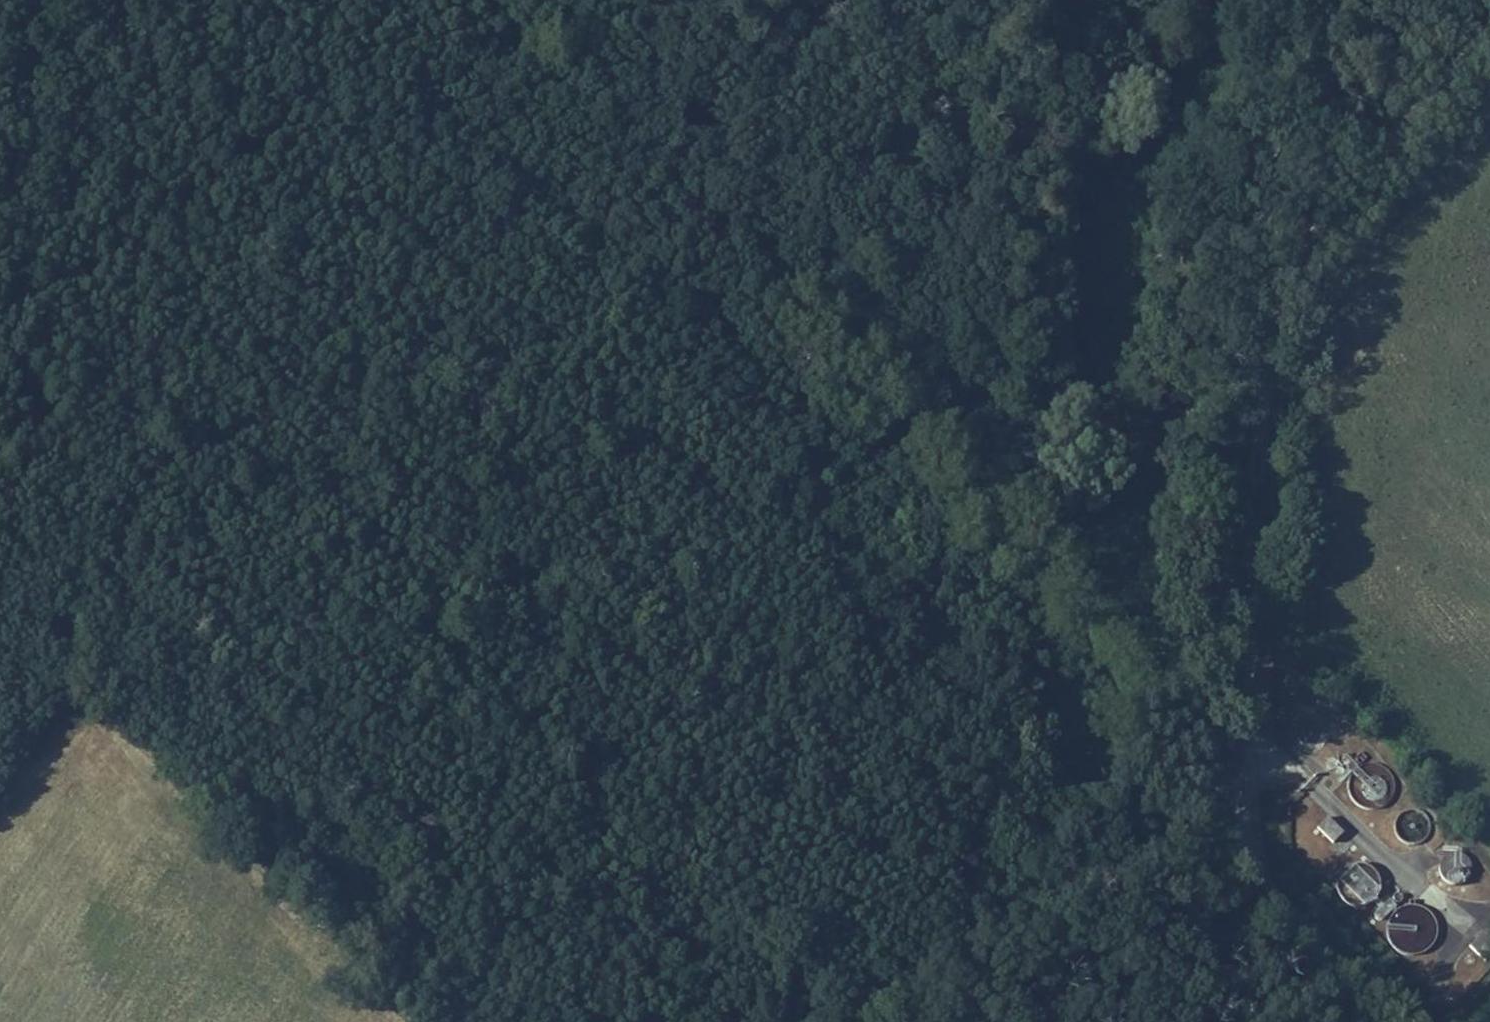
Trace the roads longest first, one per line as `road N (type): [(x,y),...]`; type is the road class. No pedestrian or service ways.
road 1 (unclassified): [(1382,1021),(1291,936),(1254,839),(1276,292),(1293,251),(1489,29)]

